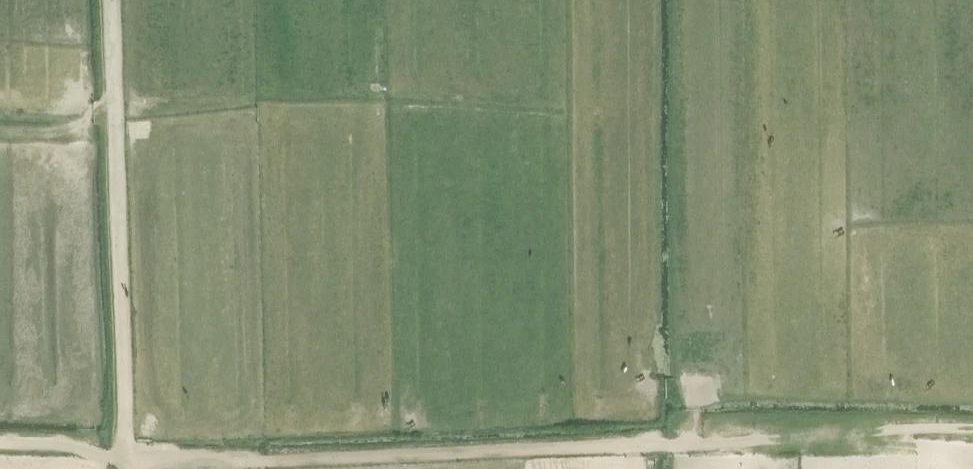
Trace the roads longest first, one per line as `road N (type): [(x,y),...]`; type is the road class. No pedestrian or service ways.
road 1 (track): [(636,446),(231,461),(126,455)]
road 2 (track): [(972,427),(689,444),(699,385)]

